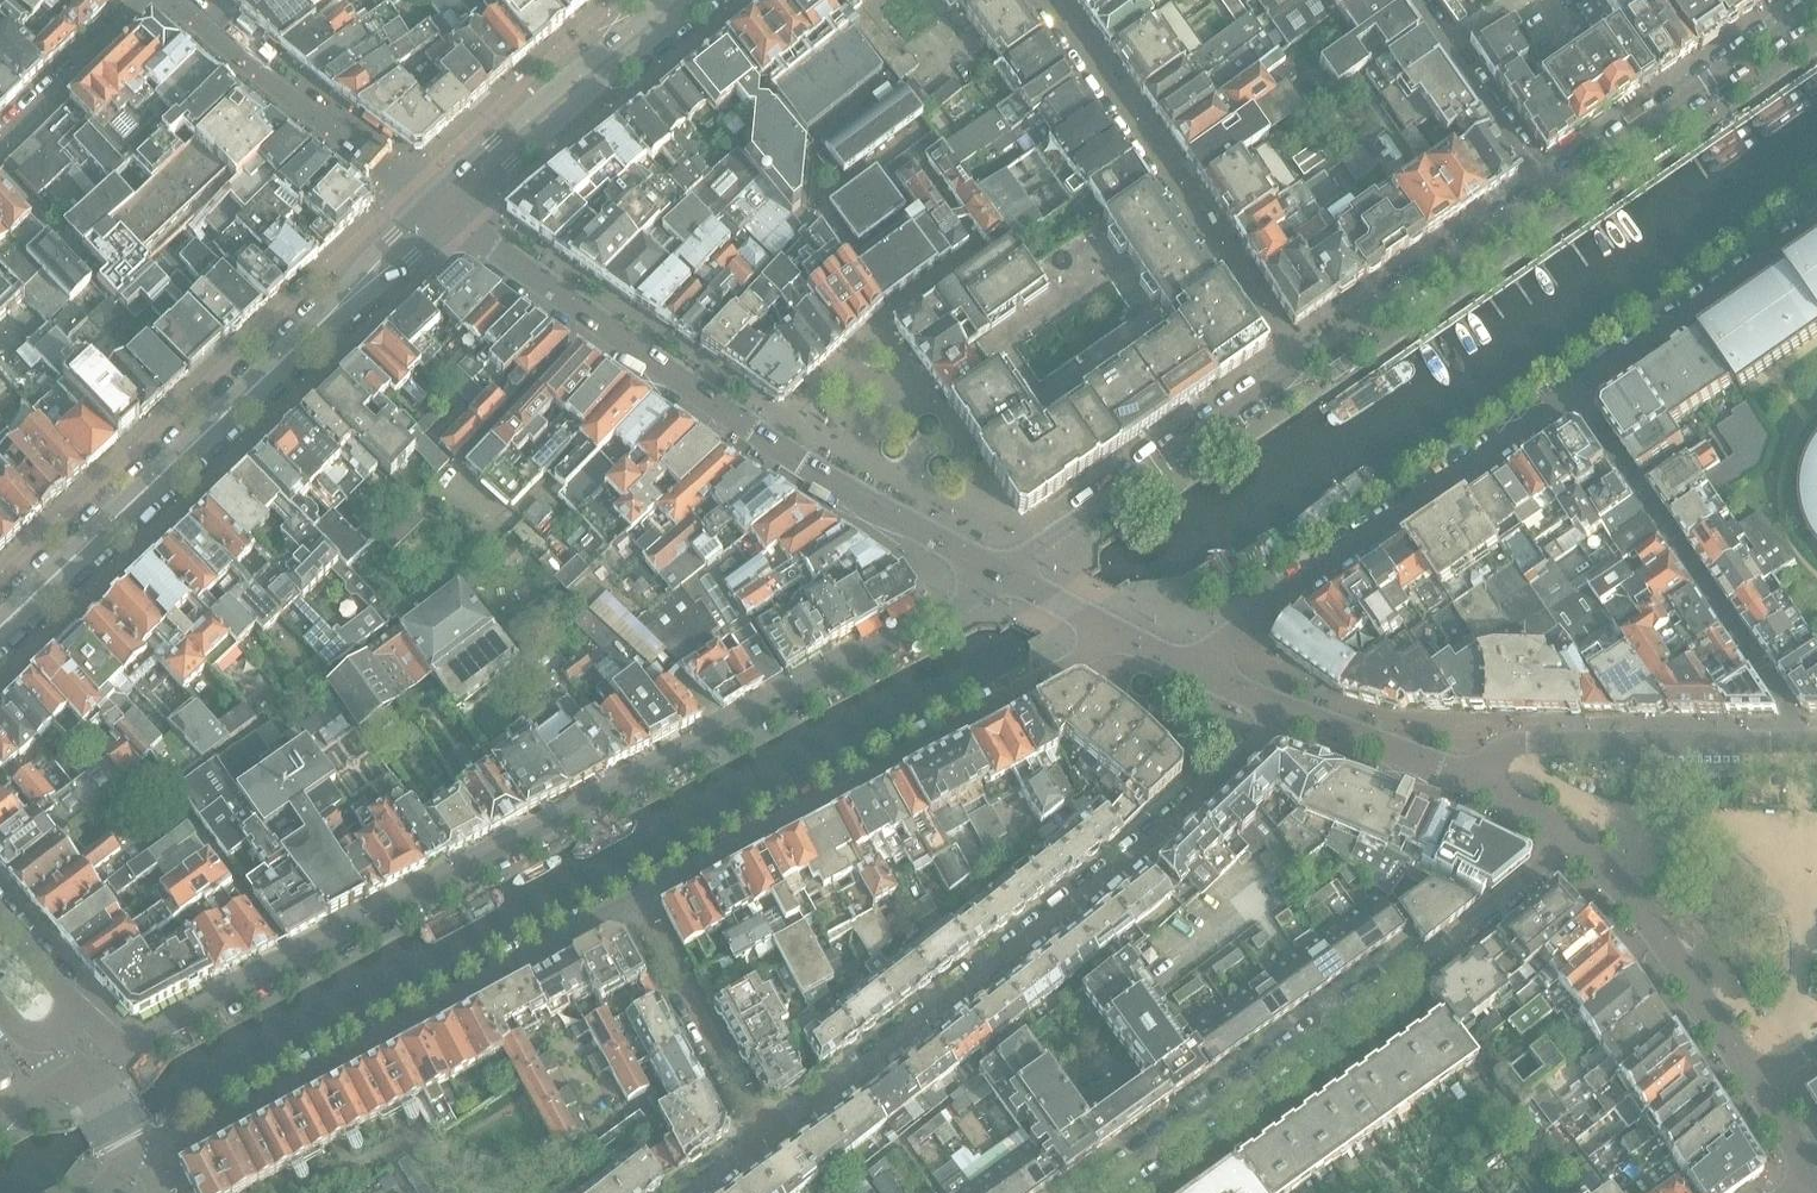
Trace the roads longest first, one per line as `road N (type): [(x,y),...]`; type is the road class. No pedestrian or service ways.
road 1 (residential): [(1006,574),(962,605),(131,1049),(77,1009)]
road 2 (residential): [(764,1141),(1080,902),(1300,709)]
road 3 (residential): [(450,219),(773,437),(1006,574)]
road 4 (residential): [(1574,842),(1093,1192)]
road 5 (residential): [(161,1192),(157,1175),(183,1141),(633,899)]
road 6 (residential): [(633,899),(1122,628)]
road 7 (tertiary): [(0,630),(351,302)]
road 8 (residential): [(1203,667),(1240,623),(1575,392)]
road 9 (residential): [(1047,0),(1300,359)]
road 10 (residential): [(1575,392),(1789,714),(1793,741)]
road 11 (residential): [(1300,359),(1006,574)]
road 12 (residential): [(1467,778),(1498,751),(1522,744),(1793,741)]
road 13 (tertiary): [(450,219),(700,0)]
road 14 (residential): [(1816,3),(1548,188)]
road 15 (residential): [(178,0),(427,202)]
road 16 (tertiary): [(660,0),(427,202)]
road 17 (residential): [(1761,1083),(1627,893),(1574,842)]
road 18 (residential): [(1548,188),(1300,359)]
road 19 (residential): [(1575,392),(1816,222)]
road 20 (residential): [(764,1141),(633,899)]
road 21 (residential): [(93,1192),(116,1179),(128,1154),(103,1093),(79,1081),(0,1123)]
road 22 (residential): [(1548,188),(1417,0)]
road 23 (residential): [(142,0),(0,136)]
road 24 (residential): [(1467,778),(1300,709)]
road 25 (tertiary): [(351,302),(450,219)]
road 26 (tertiary): [(427,202),(390,237),(351,302)]
road 27 (residential): [(1574,842),(1467,778)]
road 28 (residential): [(77,1009),(0,914)]

